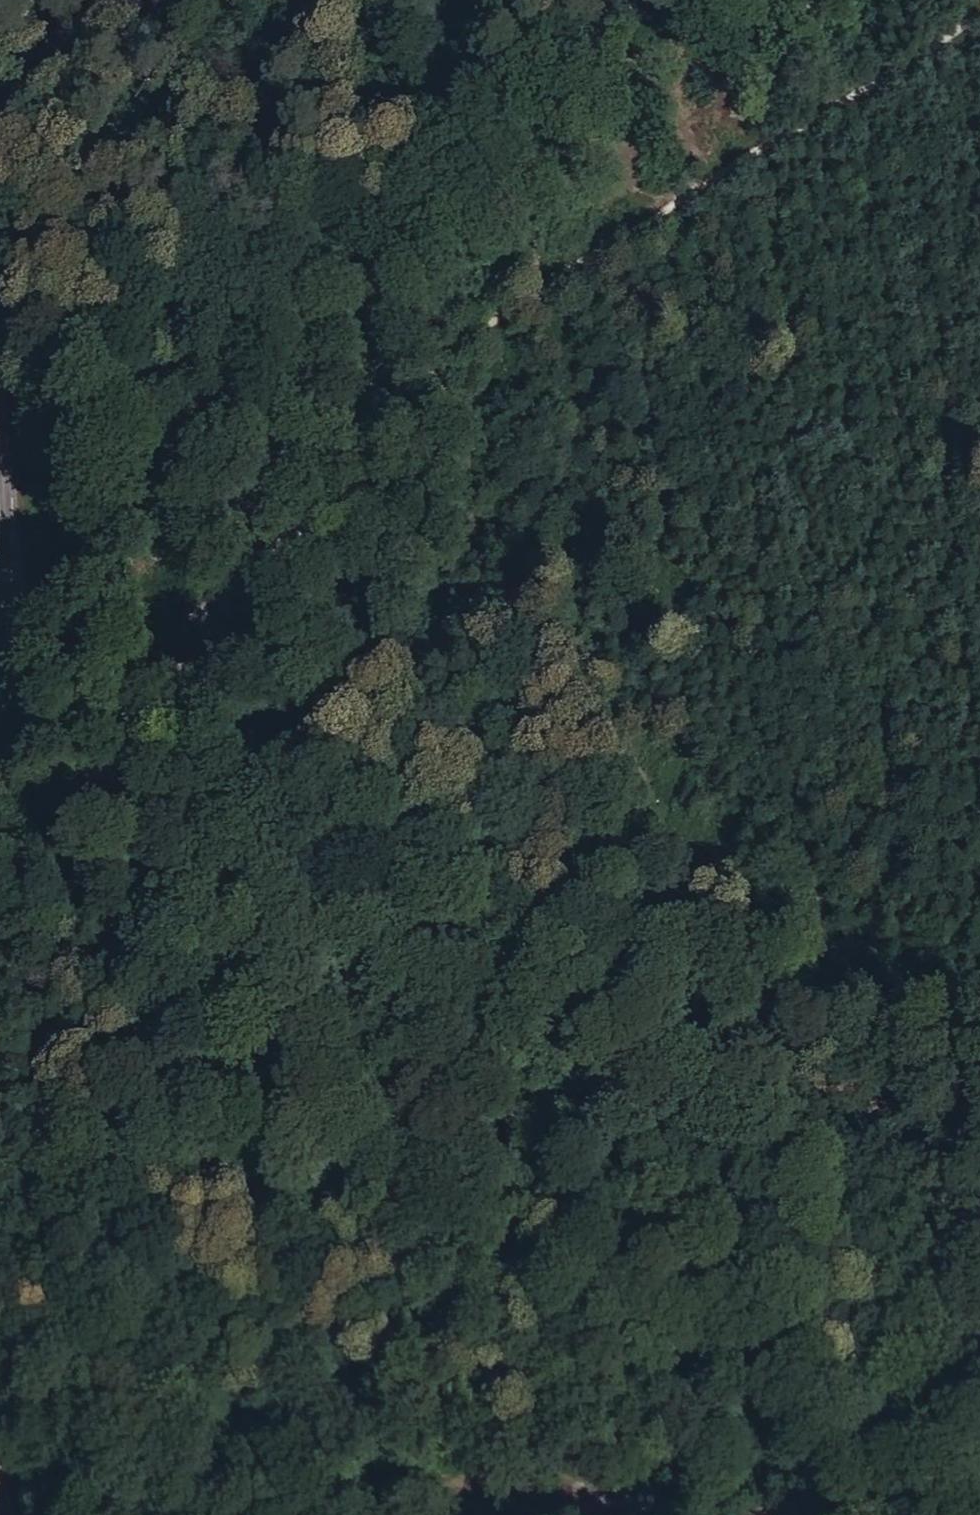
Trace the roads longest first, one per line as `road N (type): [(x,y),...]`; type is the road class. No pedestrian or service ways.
road 1 (secondary): [(0,469),(6,527),(0,639)]
road 2 (track): [(859,1514),(979,1502)]

